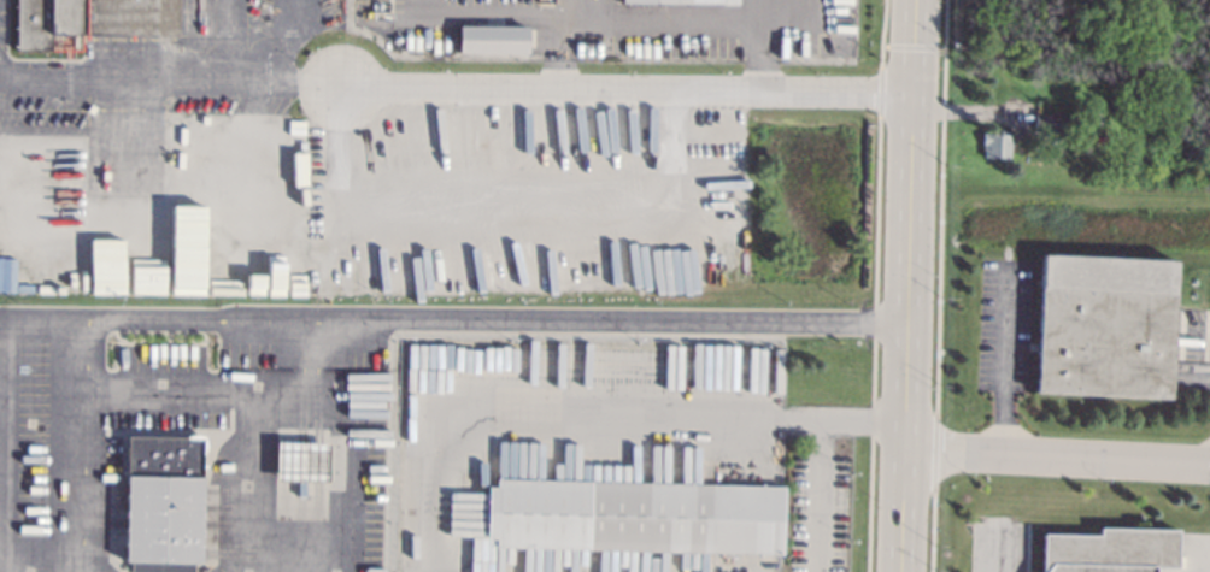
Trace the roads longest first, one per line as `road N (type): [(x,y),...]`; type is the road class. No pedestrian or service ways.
road 1 (secondary): [(910,0),(897,571)]
road 2 (residential): [(337,90),(906,94)]
road 3 (residential): [(899,450),(1209,464)]

